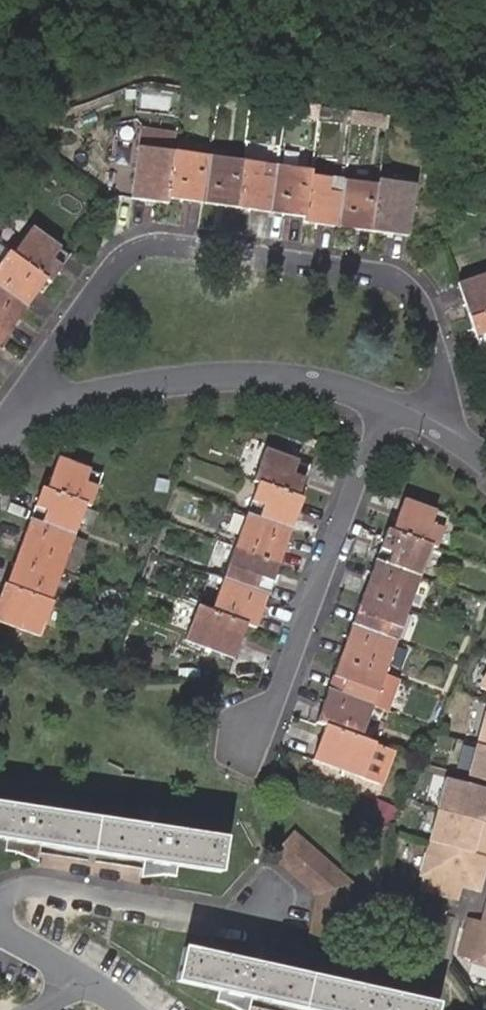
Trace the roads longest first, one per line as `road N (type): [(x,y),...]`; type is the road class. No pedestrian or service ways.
road 1 (residential): [(29,399),(122,262),(146,243),(171,241),(405,278),(431,301),(452,350),(451,382),(434,418)]
road 2 (residential): [(29,399),(182,375),(296,372),(387,400)]
road 3 (residential): [(387,400),(289,674),(253,733)]
road 4 (residential): [(0,906),(6,896),(33,887),(231,920),(266,906)]
road 5 (residential): [(131,1009),(0,928)]

